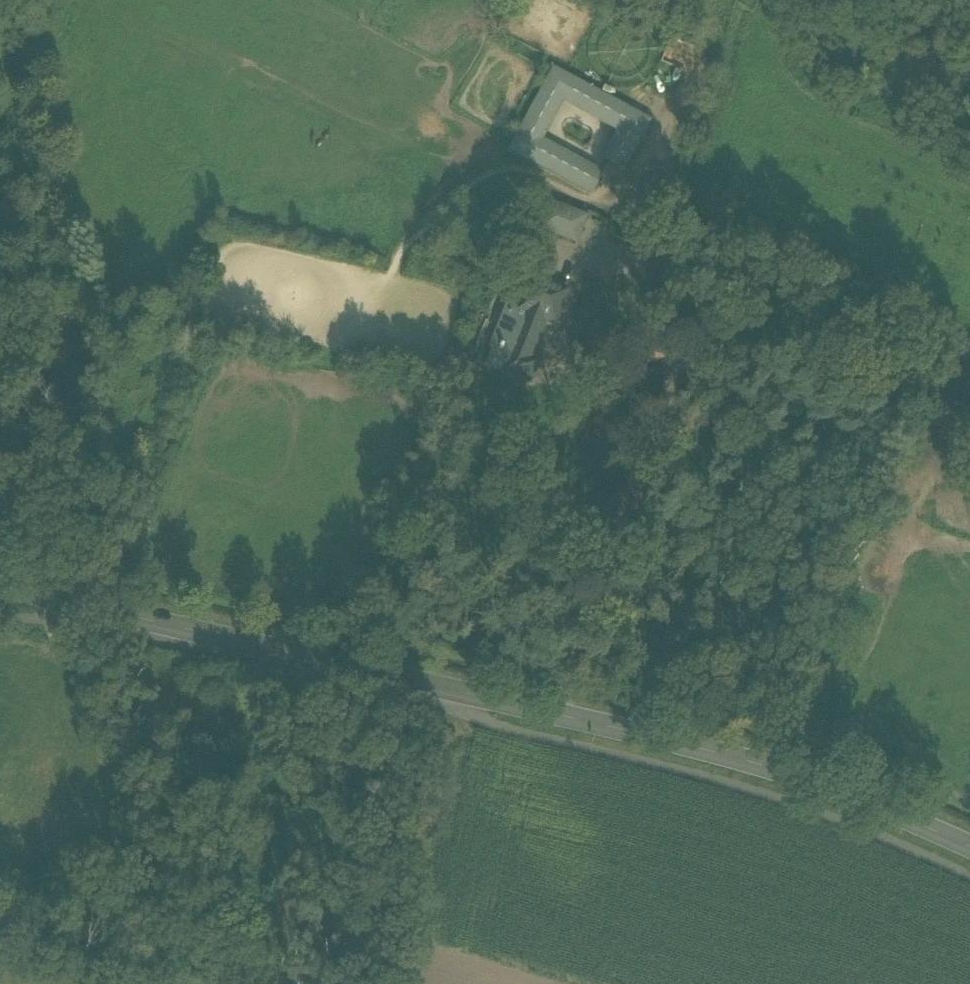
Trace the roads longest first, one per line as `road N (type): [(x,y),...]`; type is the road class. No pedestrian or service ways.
road 1 (tertiary): [(0,588),(805,781),(969,846)]

